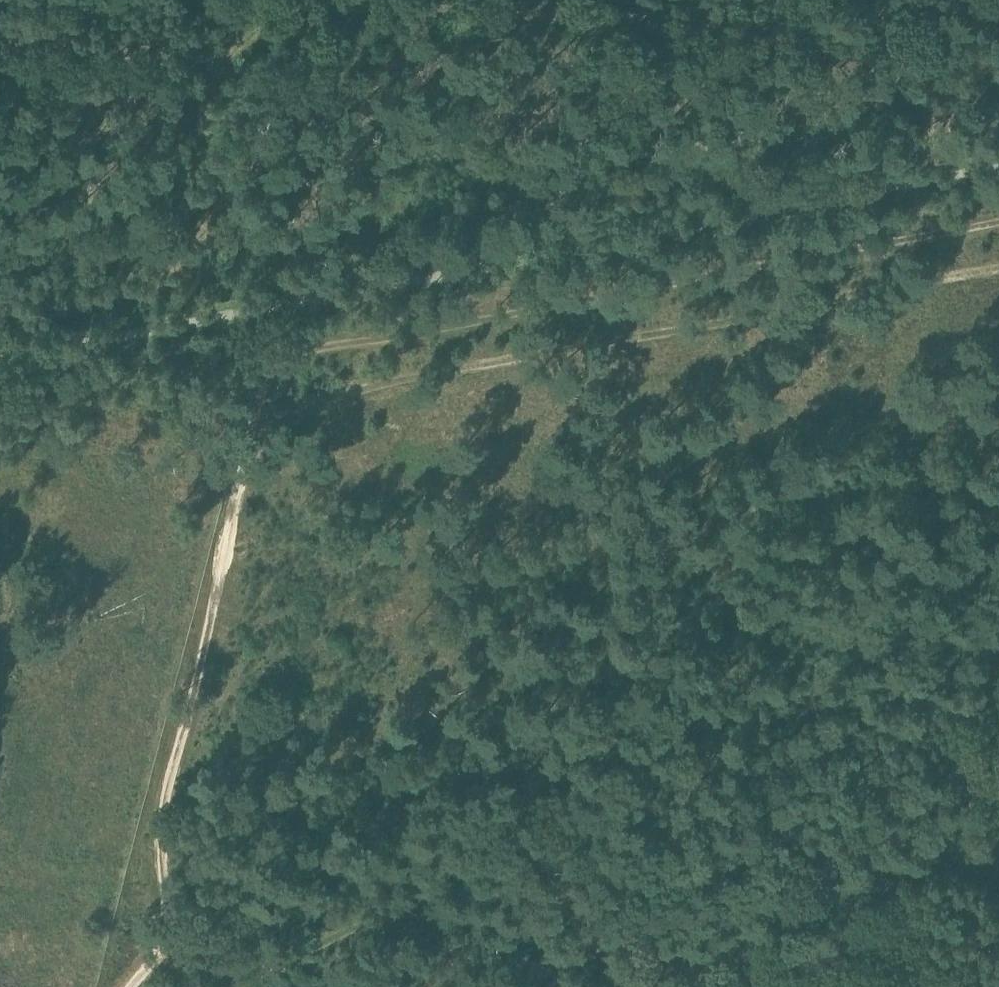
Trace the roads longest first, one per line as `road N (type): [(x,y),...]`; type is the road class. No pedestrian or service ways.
road 1 (track): [(117,986),(150,950),(164,911),(166,796),(249,454),(271,412),(316,385),(998,262)]
road 2 (track): [(0,312),(124,291),(194,257),(207,204),(205,100),(230,48),(294,13),(334,5),(859,30),(998,8)]

